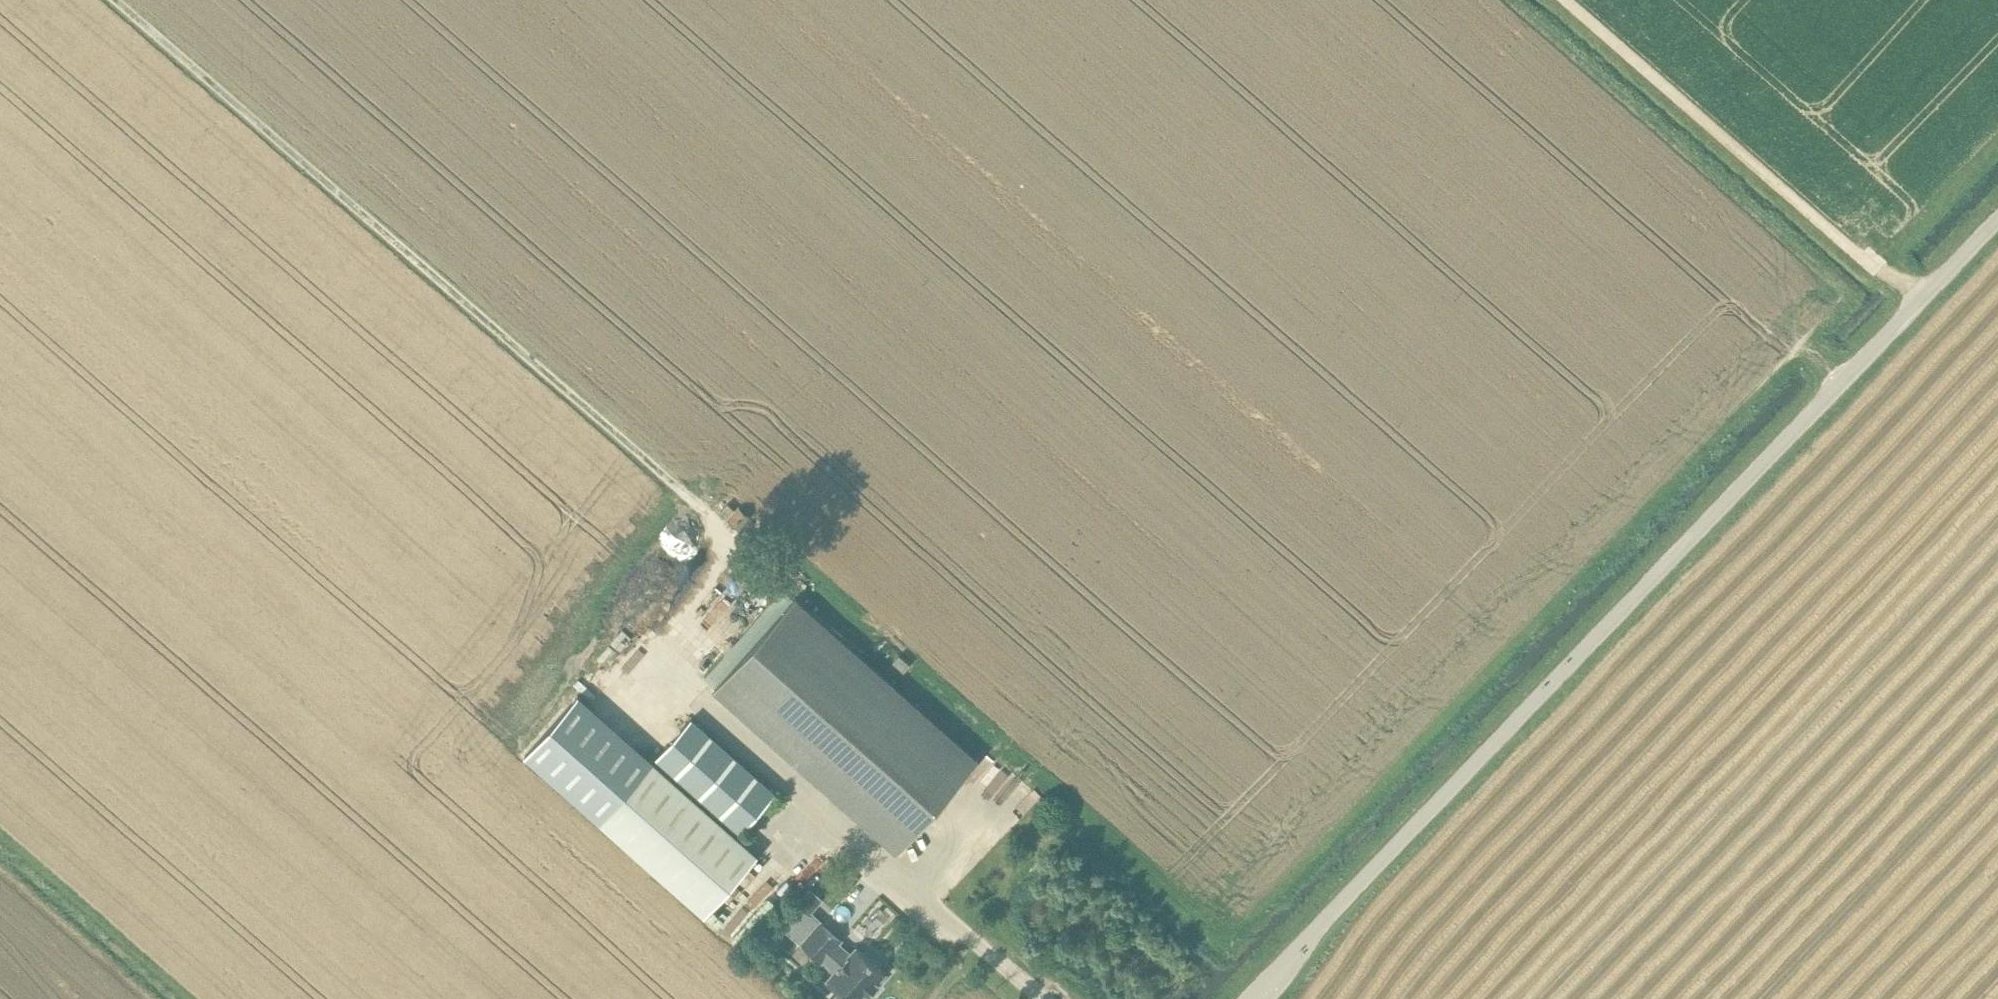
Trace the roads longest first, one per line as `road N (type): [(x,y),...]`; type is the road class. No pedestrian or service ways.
road 1 (unclassified): [(1250,998),(1997,219)]
road 2 (track): [(743,544),(99,0)]
road 3 (track): [(1570,0),(1918,303)]

